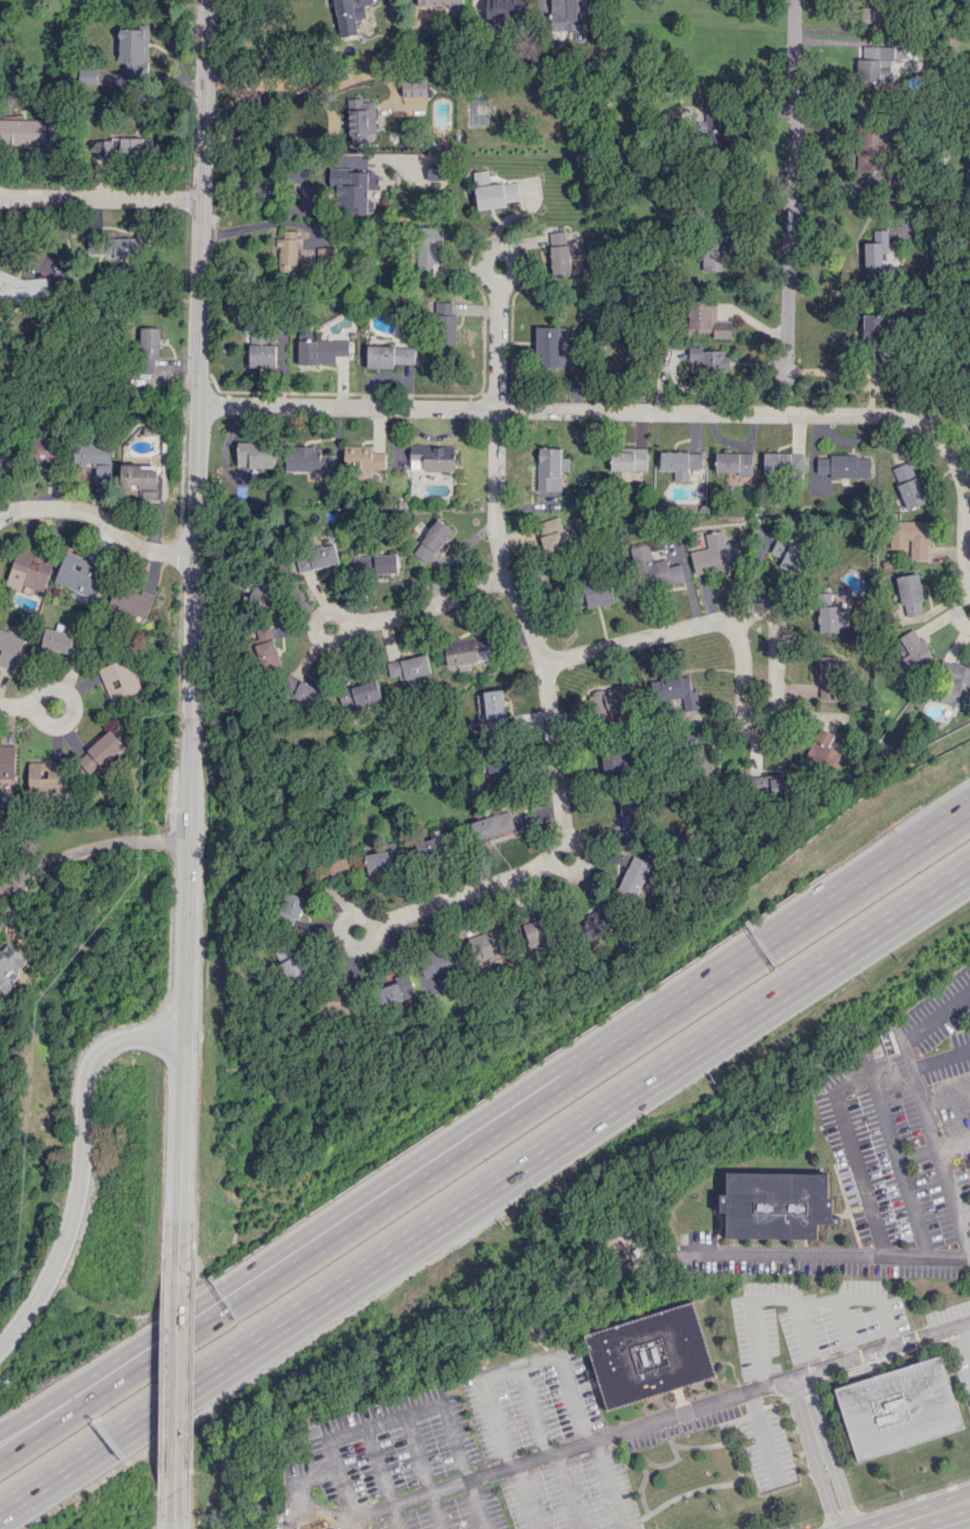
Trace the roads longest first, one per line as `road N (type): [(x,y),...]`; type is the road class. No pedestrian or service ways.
road 1 (residential): [(209,0),(179,1265)]
road 2 (motorway): [(0,1510),(969,865)]
road 3 (residential): [(969,580),(954,464),(921,426),(890,417),(200,405)]
road 4 (motorway): [(969,811),(233,1301)]
road 5 (residential): [(495,410),(494,527),(542,661),(564,839),(548,865),(374,924)]
road 6 (residential): [(732,618),(771,616),(769,734),(755,734),(744,719),(732,618),(542,661)]
road 7 (residential): [(0,1352),(52,1276),(78,1201),(92,1061),(119,1040),(183,1038)]
road 8 (residential): [(787,397),(794,0)]
road 9 (motorway): [(233,1301),(0,1458)]
road 10 (motorway): [(233,1301),(0,1433)]
road 11 (residential): [(506,577),(427,609),(352,623),(341,614),(319,615),(314,628),(332,643),(352,623)]
road 12 (residential): [(497,283),(513,264),(498,249),(485,254),(481,269),(497,283),(495,410)]
road 13 (tertiary): [(179,1265),(175,1475)]
road 14 (residential): [(195,555),(147,552),(86,512),(0,518)]
road 15 (residential): [(203,200),(0,196)]
road 16 (residential): [(0,892),(56,856),(135,842),(188,844)]

